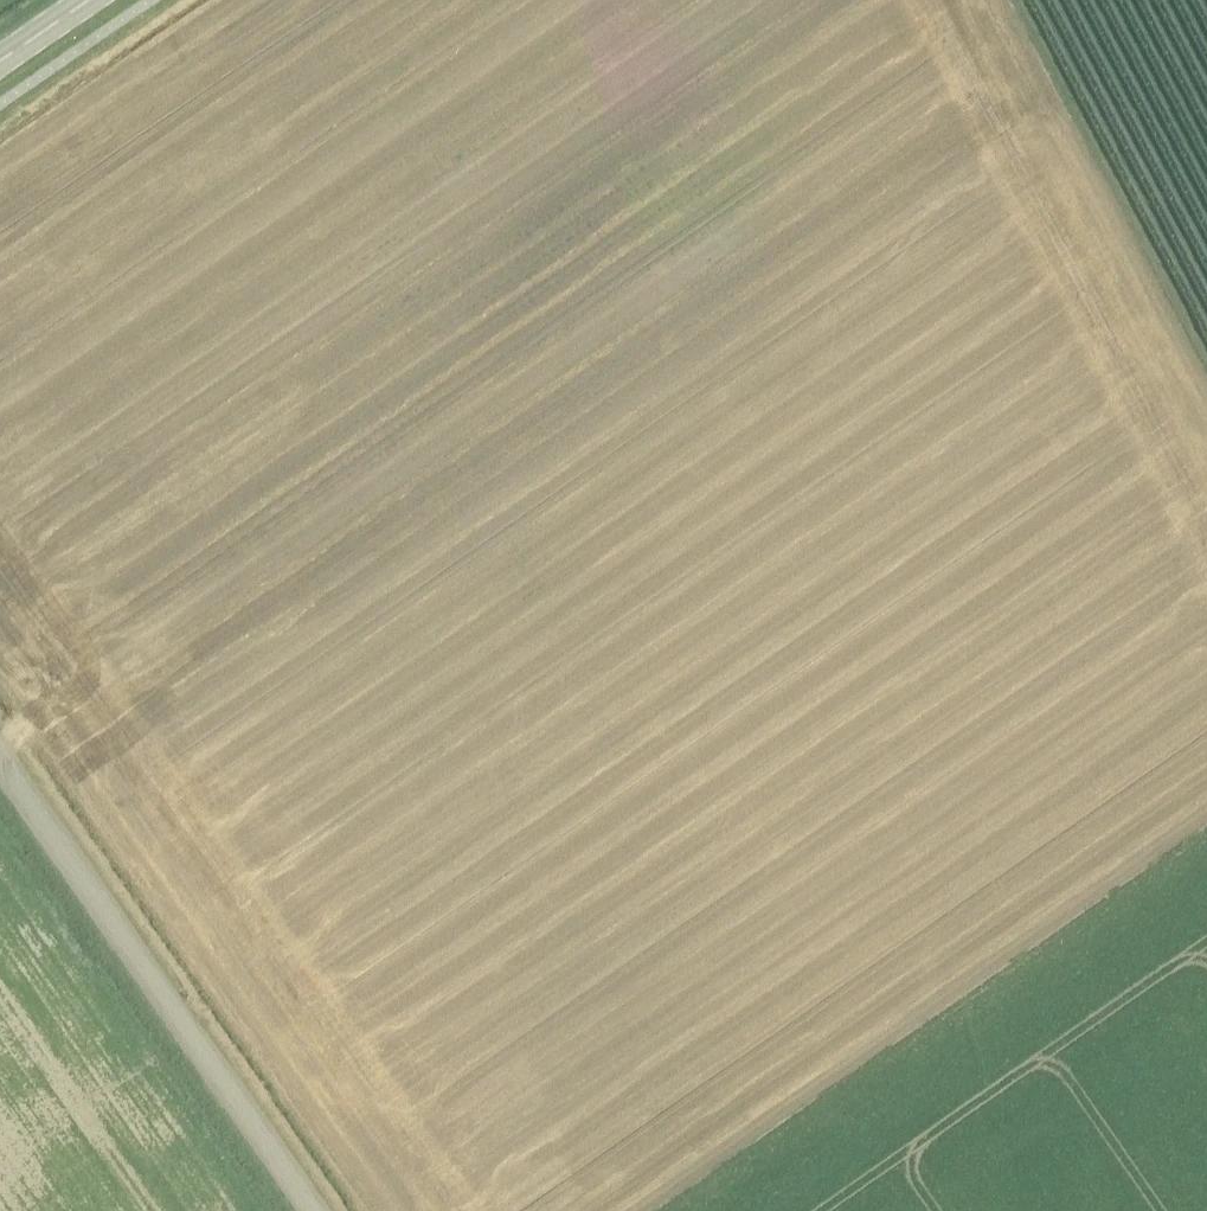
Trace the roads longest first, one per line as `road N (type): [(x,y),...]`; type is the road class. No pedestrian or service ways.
road 1 (unclassified): [(304,1210),(0,766)]

